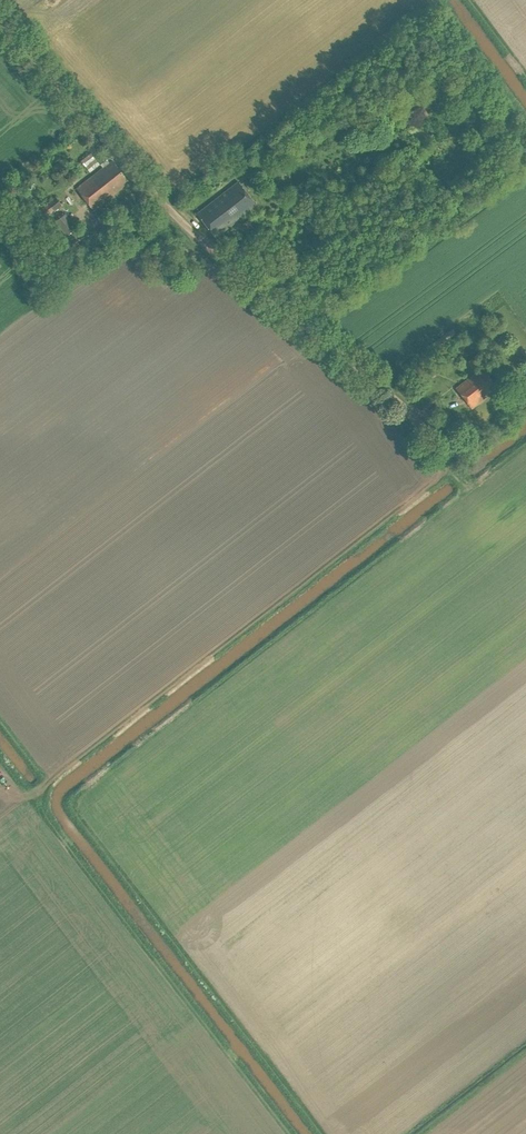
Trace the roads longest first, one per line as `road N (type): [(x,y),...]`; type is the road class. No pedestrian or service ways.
road 1 (unclassified): [(450,444),(194,234),(0,17)]

